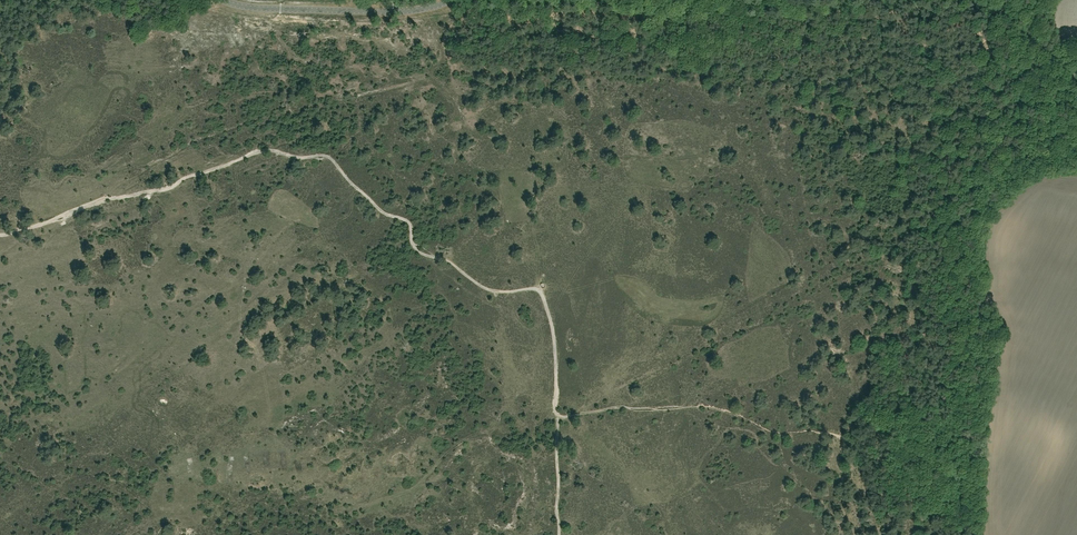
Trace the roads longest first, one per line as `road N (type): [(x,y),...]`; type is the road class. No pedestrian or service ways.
road 1 (tertiary): [(456,0),(393,12),(222,0)]
road 2 (tertiary): [(1076,76),(1016,25),(968,0)]

